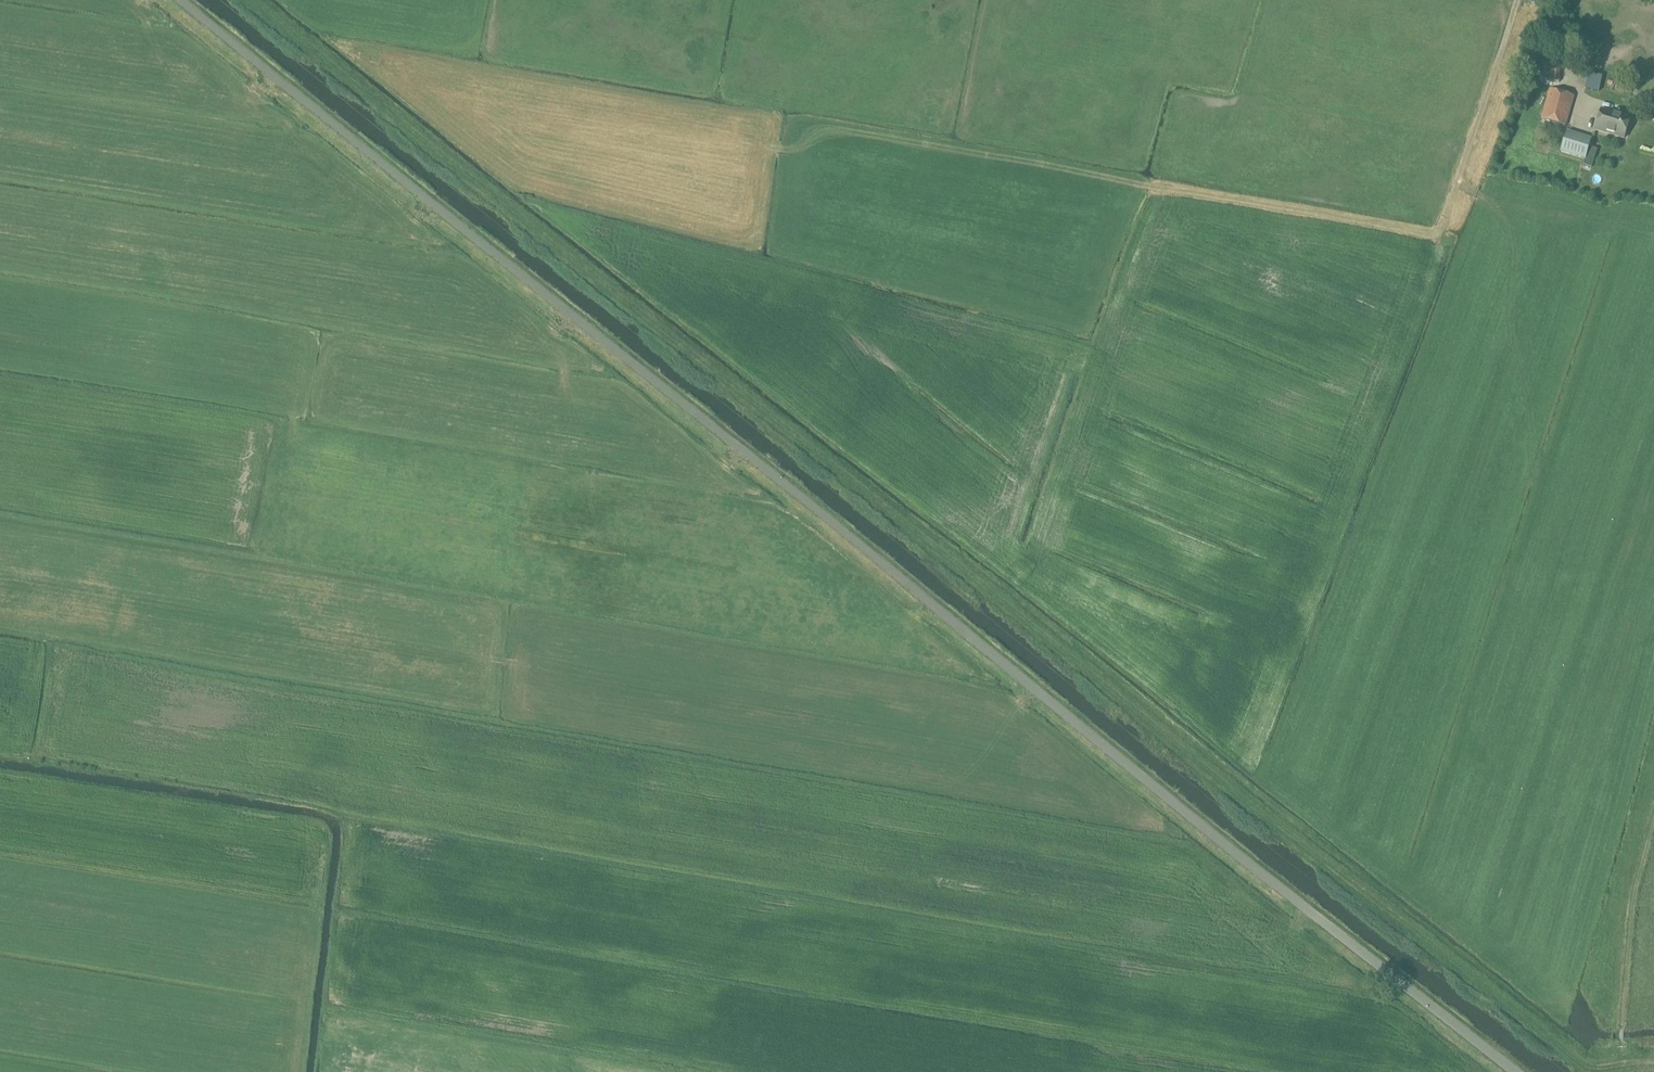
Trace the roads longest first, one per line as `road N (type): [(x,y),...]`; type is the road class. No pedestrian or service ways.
road 1 (unclassified): [(1516,1071),(181,0)]

